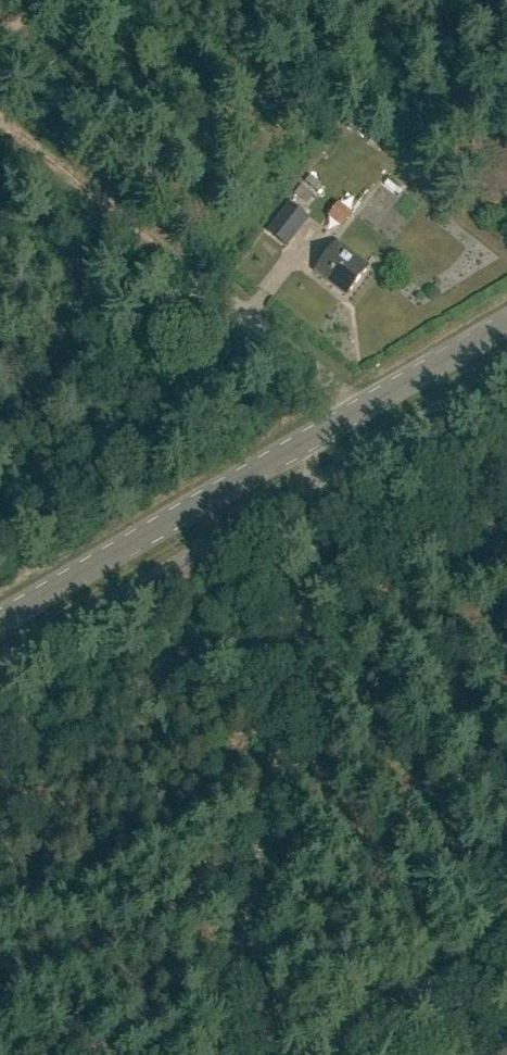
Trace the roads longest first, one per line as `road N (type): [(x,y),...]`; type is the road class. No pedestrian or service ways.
road 1 (tertiary): [(0,623),(506,325)]
road 2 (track): [(220,1054),(322,502),(313,481)]
road 3 (track): [(0,121),(334,389),(353,416)]
road 4 (track): [(304,1054),(506,936)]

